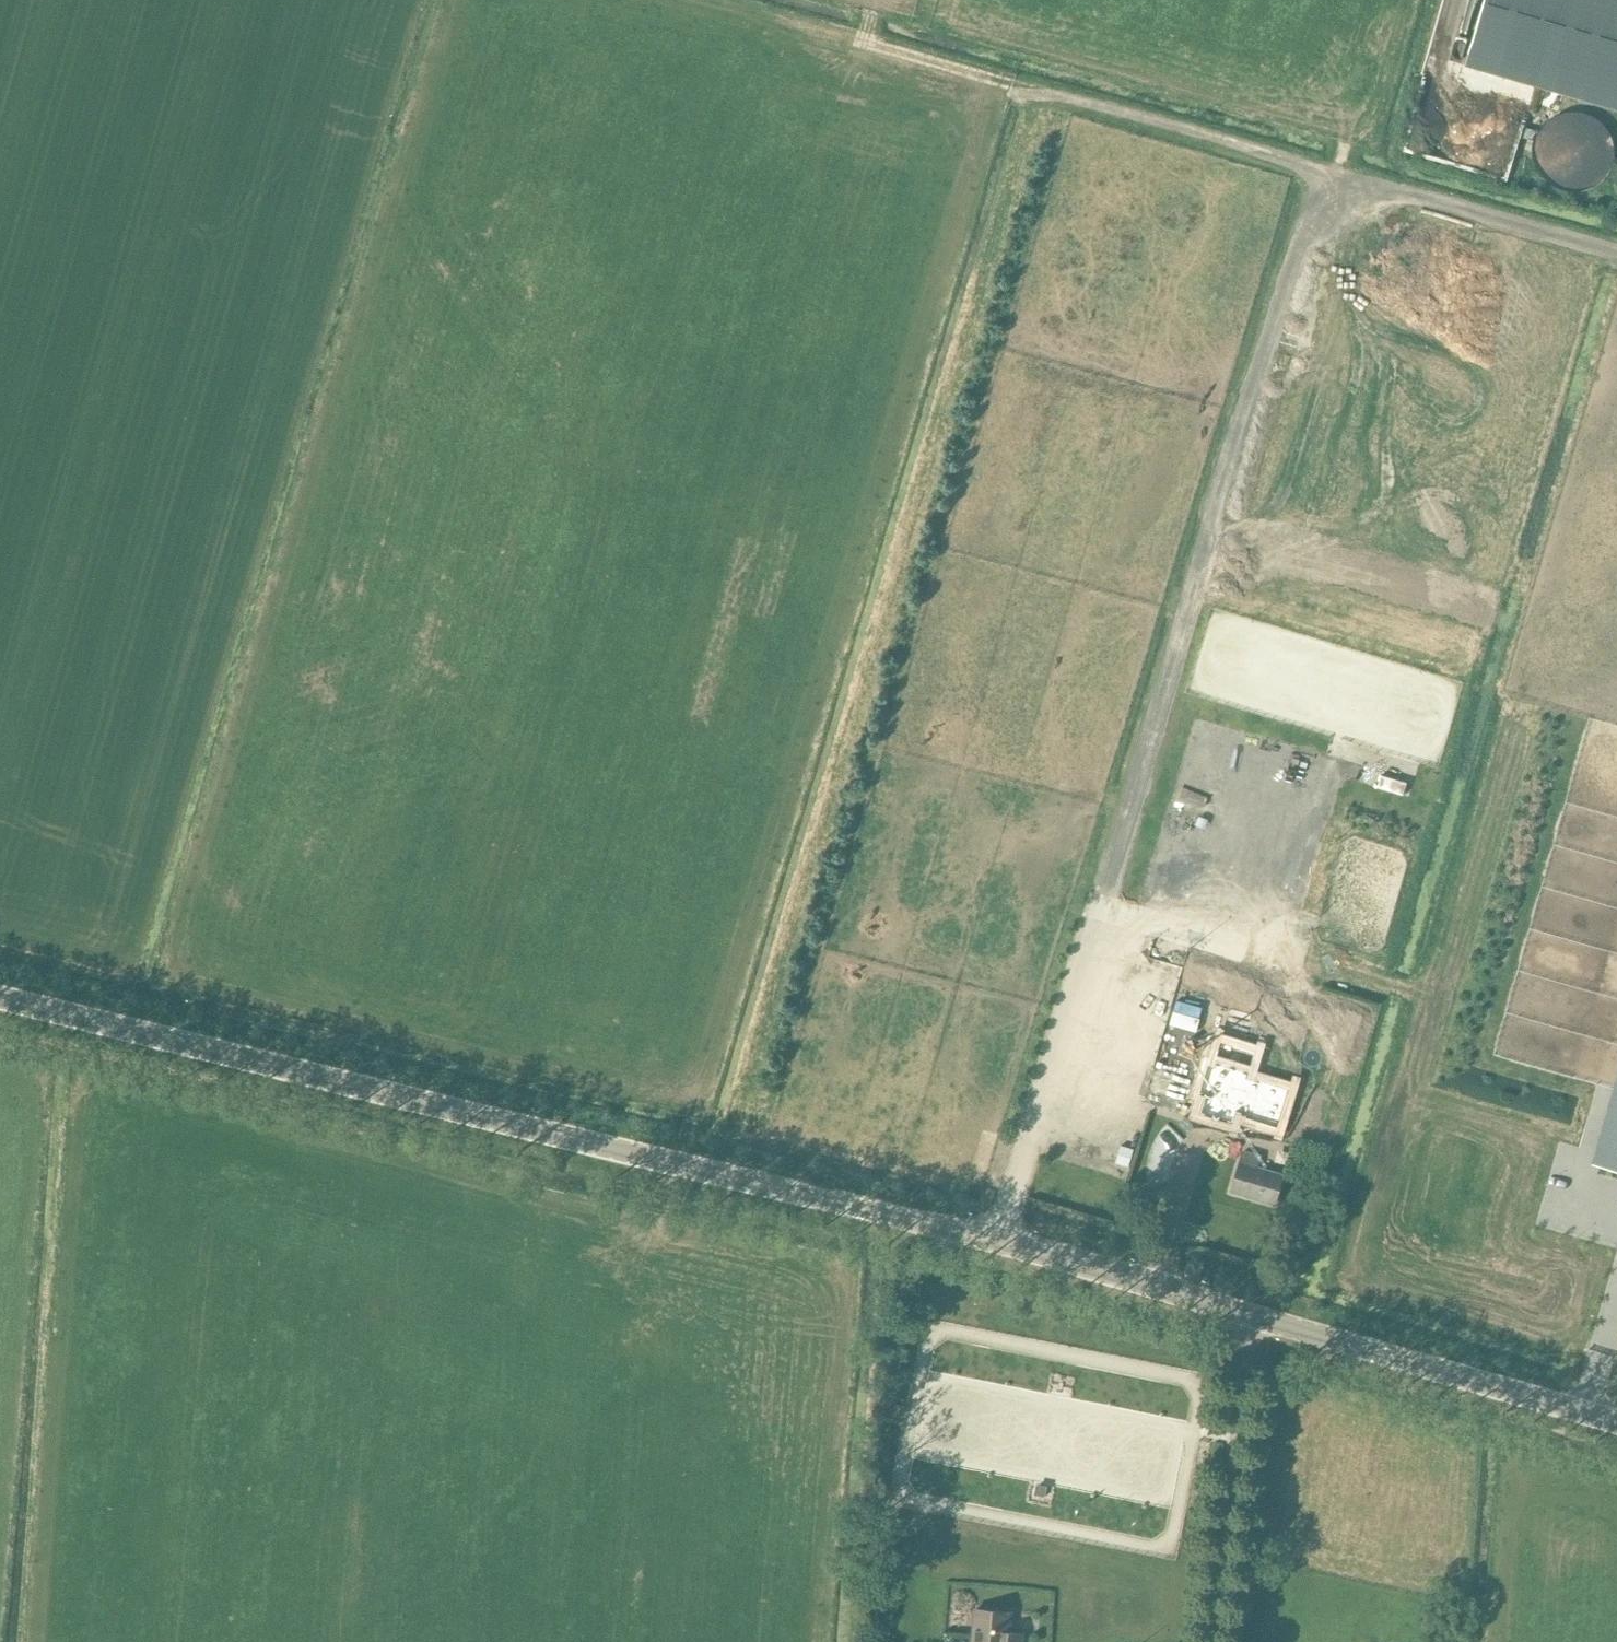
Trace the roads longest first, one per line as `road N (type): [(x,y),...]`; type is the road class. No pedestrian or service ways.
road 1 (unclassified): [(1616,1422),(841,1203),(0,996)]

